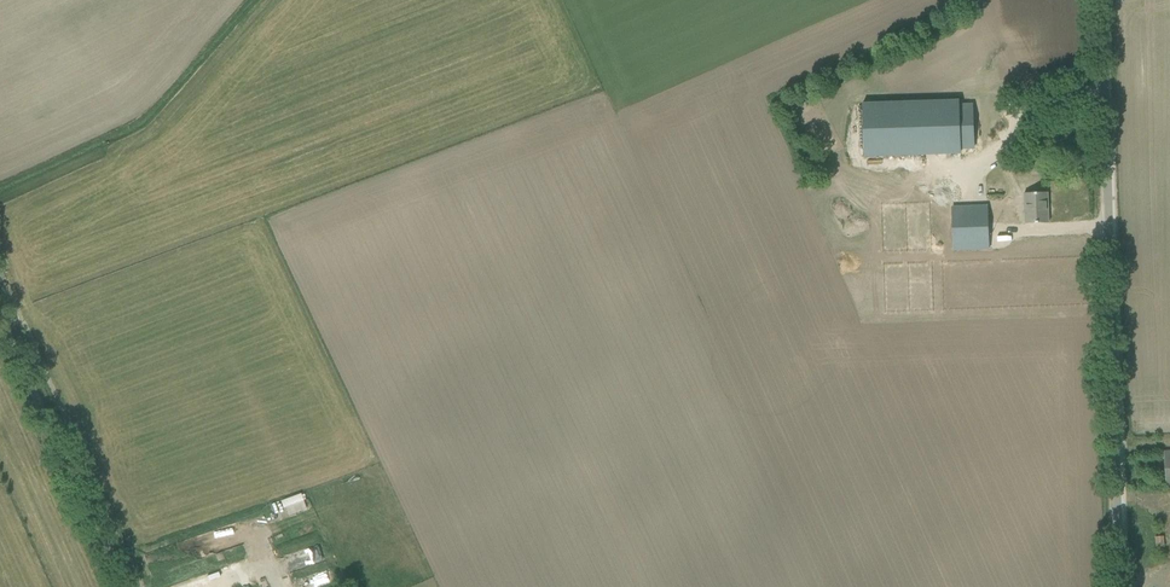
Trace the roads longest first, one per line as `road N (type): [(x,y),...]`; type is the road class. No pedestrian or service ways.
road 1 (unclassified): [(1120,586),(1102,0)]
road 2 (track): [(0,320),(120,586)]

